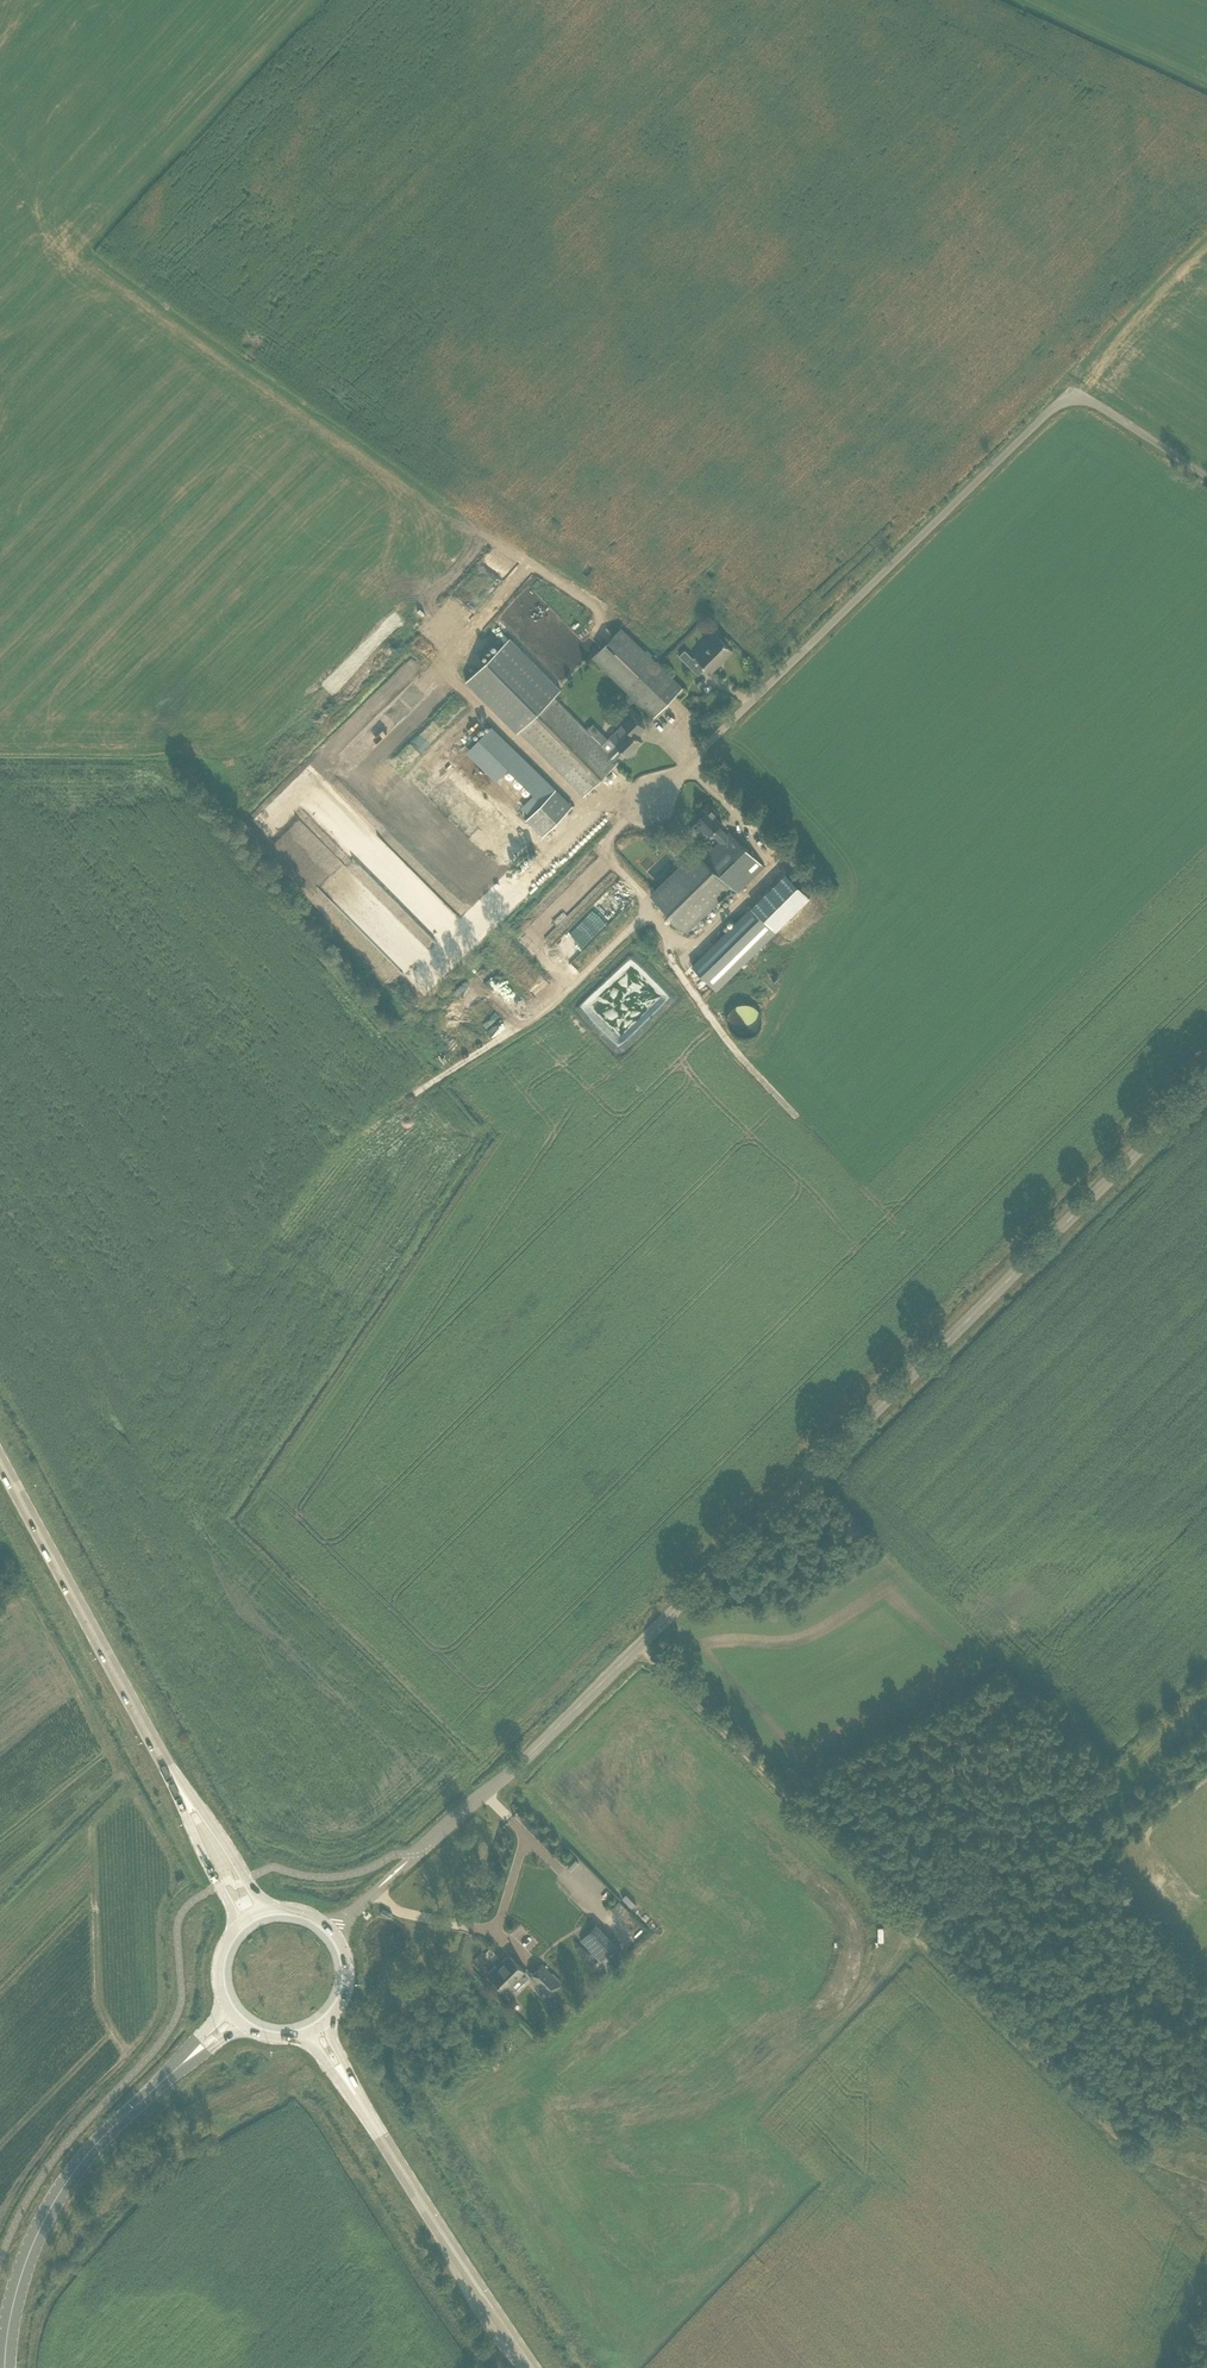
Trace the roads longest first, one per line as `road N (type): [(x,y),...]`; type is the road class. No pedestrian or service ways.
road 1 (unclassified): [(332,1930),(639,1646),(1206,1084)]
road 2 (unclassified): [(1206,477),(1100,406),(1065,401),(645,804)]
road 3 (track): [(742,2019),(916,1928),(639,1646)]
road 4 (track): [(916,1928),(933,1933),(982,1914),(998,1923),(1206,2139)]
road 5 (primary): [(182,1793),(0,1461)]
road 6 (secondary): [(6,2367),(20,2276),(53,2202),(98,2142),(170,2075)]
road 7 (primary): [(530,2367),(353,2090)]
road 8 (primary): [(263,1910),(207,1817),(182,1793)]
road 9 (primary): [(182,1793),(192,1832),(239,1922)]

